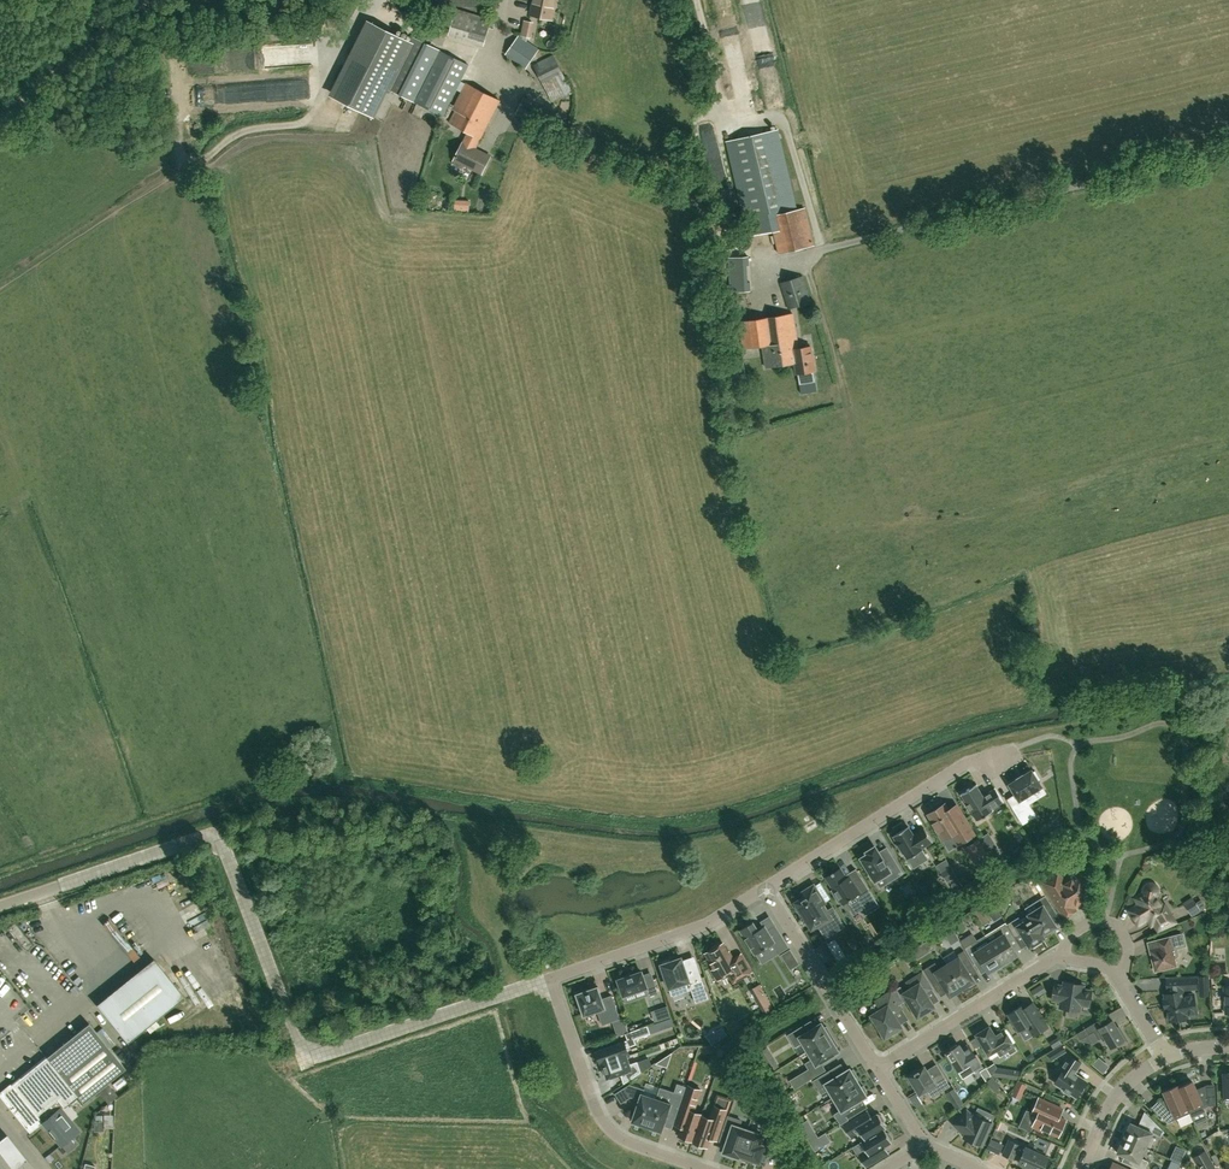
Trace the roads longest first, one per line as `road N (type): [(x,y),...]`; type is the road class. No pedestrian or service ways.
road 1 (residential): [(700,1168),(617,1138),(598,1115),(551,979),(708,923),(765,890)]
road 2 (residential): [(765,890),(970,764),(1014,747)]
road 3 (residential): [(877,1070),(1064,959)]
road 4 (residential): [(765,890),(877,1070)]
road 5 (track): [(0,124),(145,0)]
road 6 (residential): [(1080,1168),(1116,1095),(1165,1056)]
road 7 (residential): [(1119,974),(1128,954),(1112,925),(1081,928),(1064,959)]

